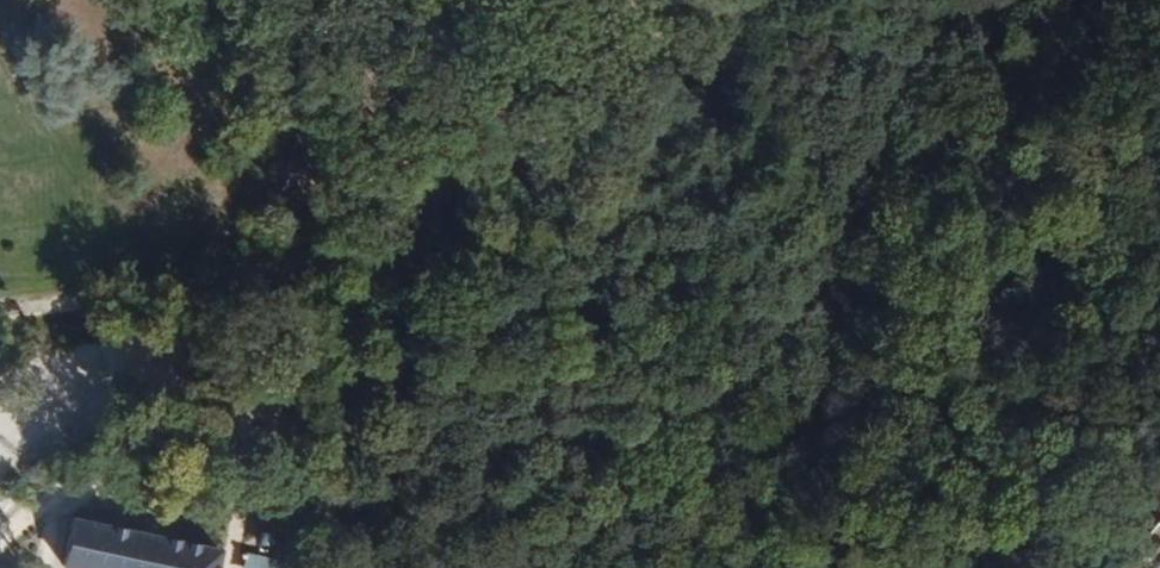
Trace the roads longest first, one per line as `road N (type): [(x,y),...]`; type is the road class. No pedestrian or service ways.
road 1 (track): [(730,567),(1159,66)]

